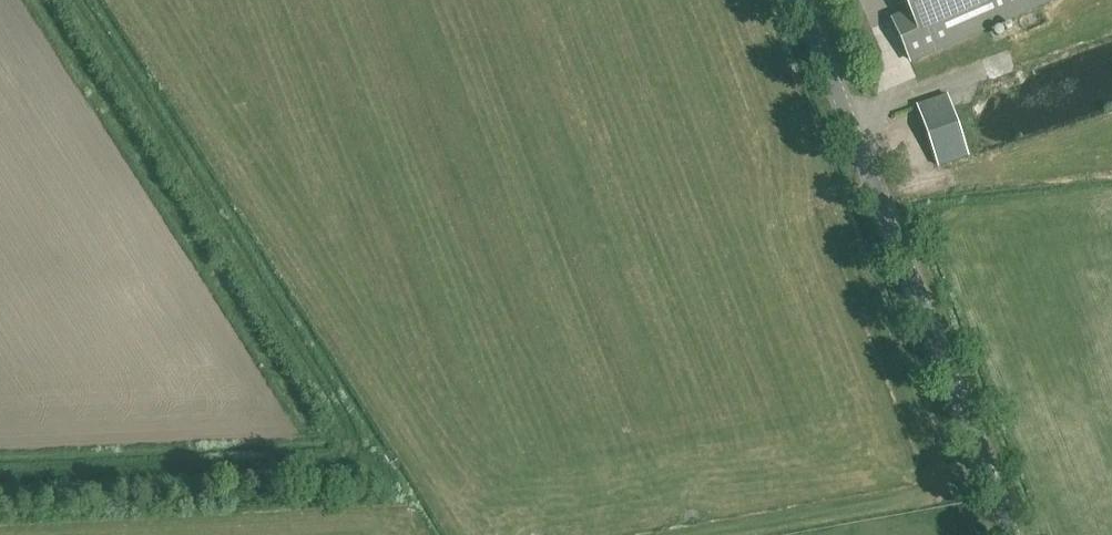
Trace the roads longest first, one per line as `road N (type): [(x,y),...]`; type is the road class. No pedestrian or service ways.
road 1 (unclassified): [(1014,534),(803,0)]

